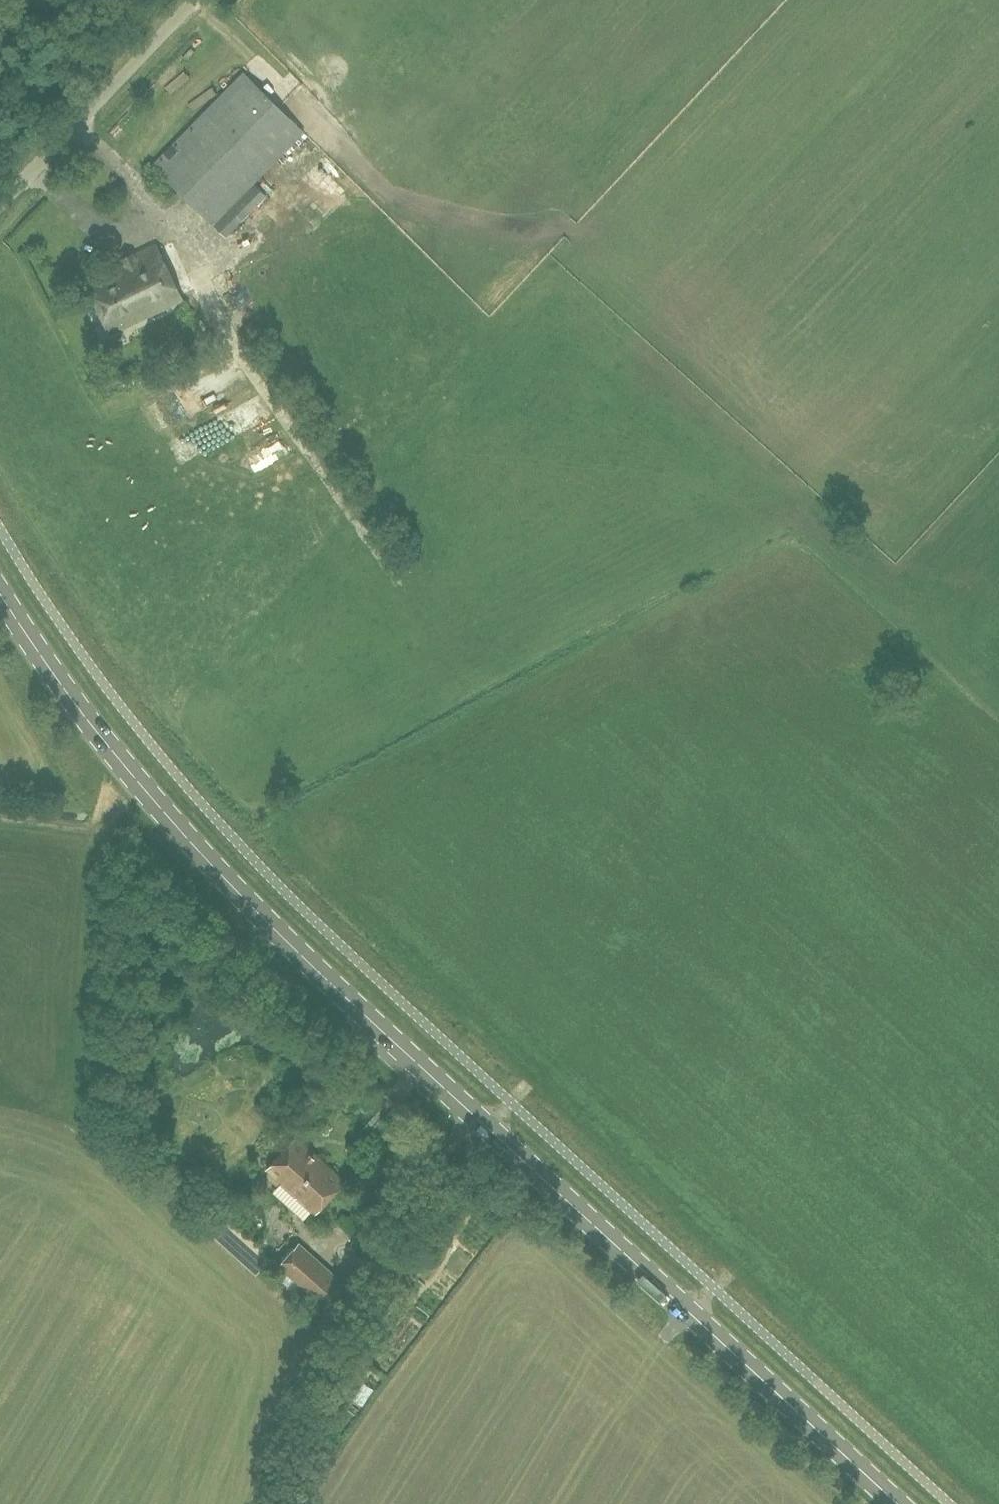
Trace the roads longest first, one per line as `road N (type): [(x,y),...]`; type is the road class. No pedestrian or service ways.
road 1 (secondary): [(893,1503),(236,888),(106,734),(0,591)]
road 2 (unclassified): [(0,208),(195,0)]

